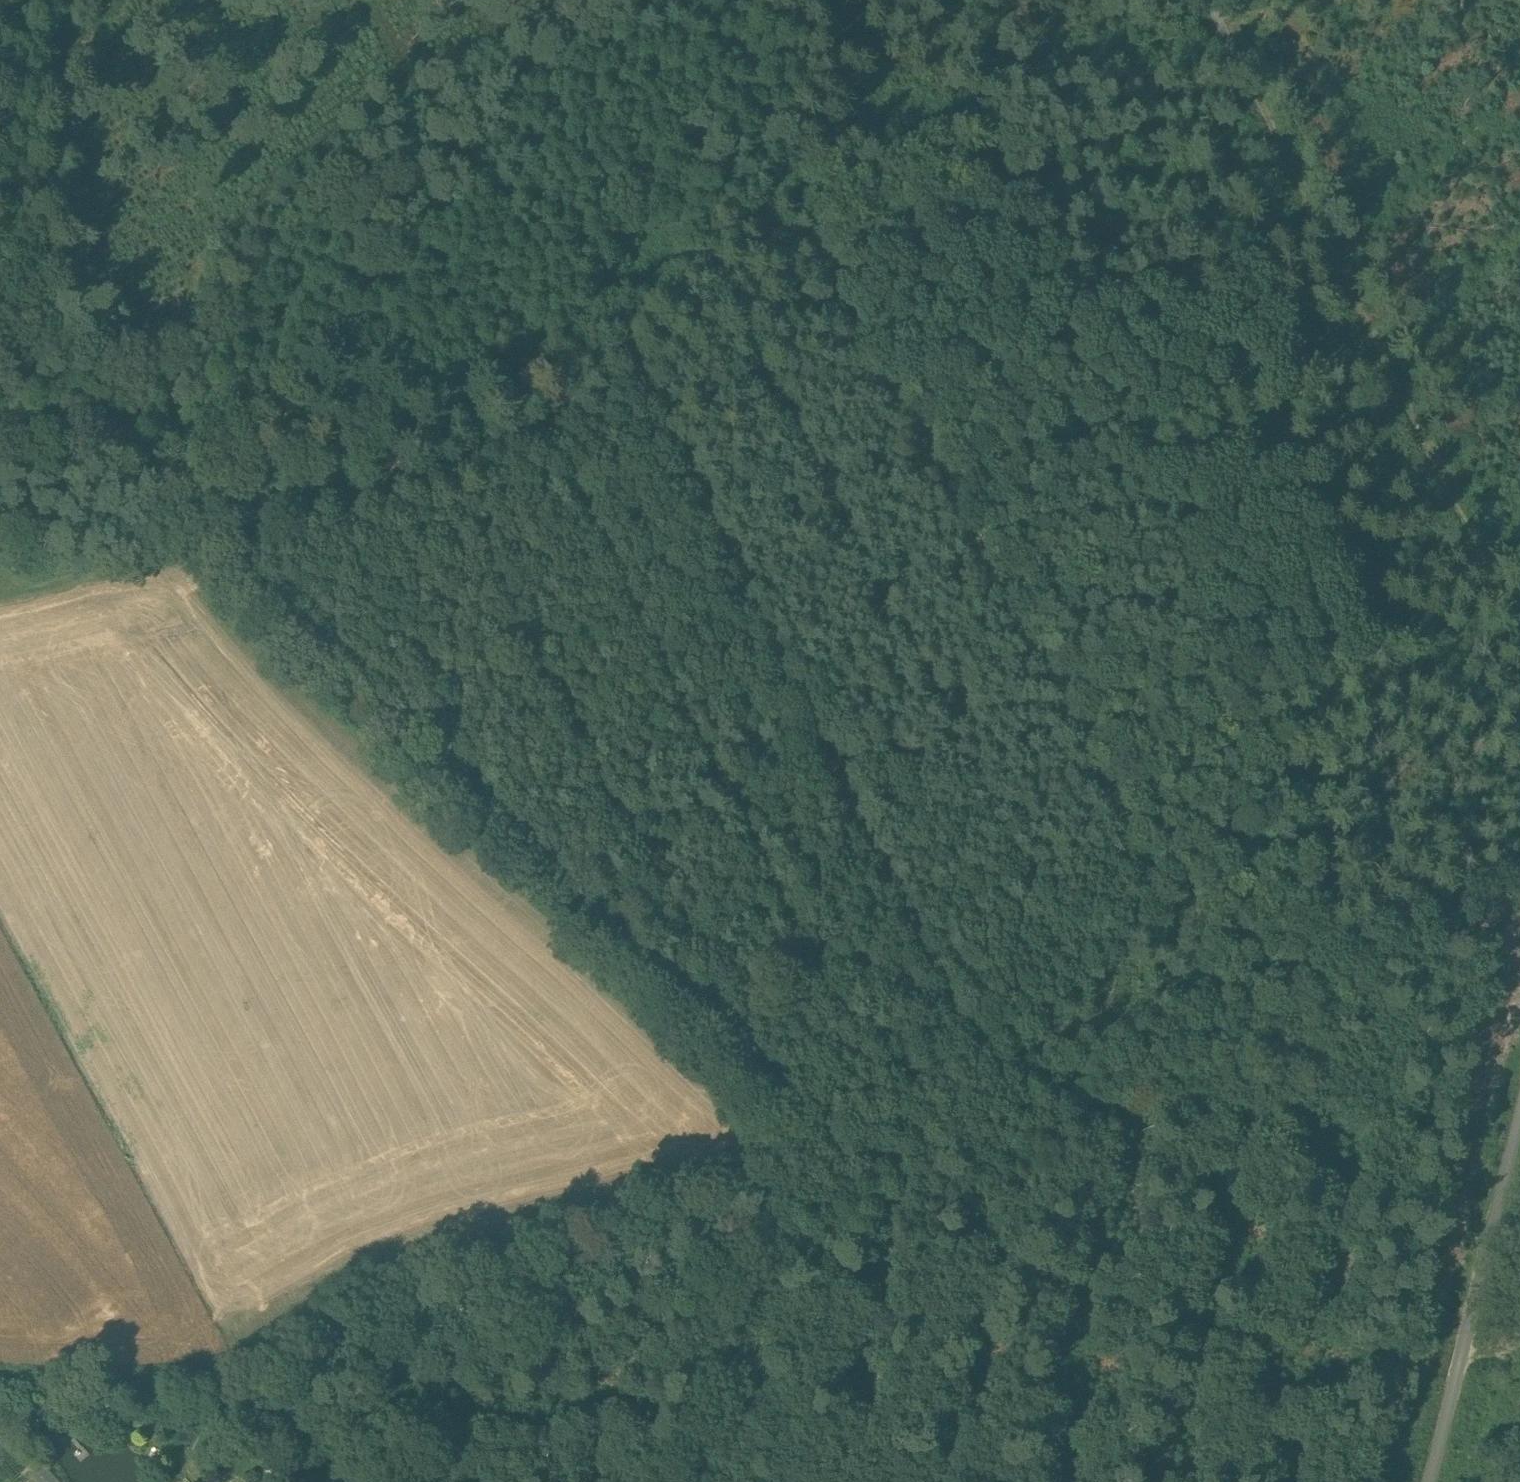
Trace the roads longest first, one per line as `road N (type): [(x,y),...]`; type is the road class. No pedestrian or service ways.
road 1 (track): [(1519,642),(1214,0)]
road 2 (unclassified): [(1426,1481),(1519,1094)]

